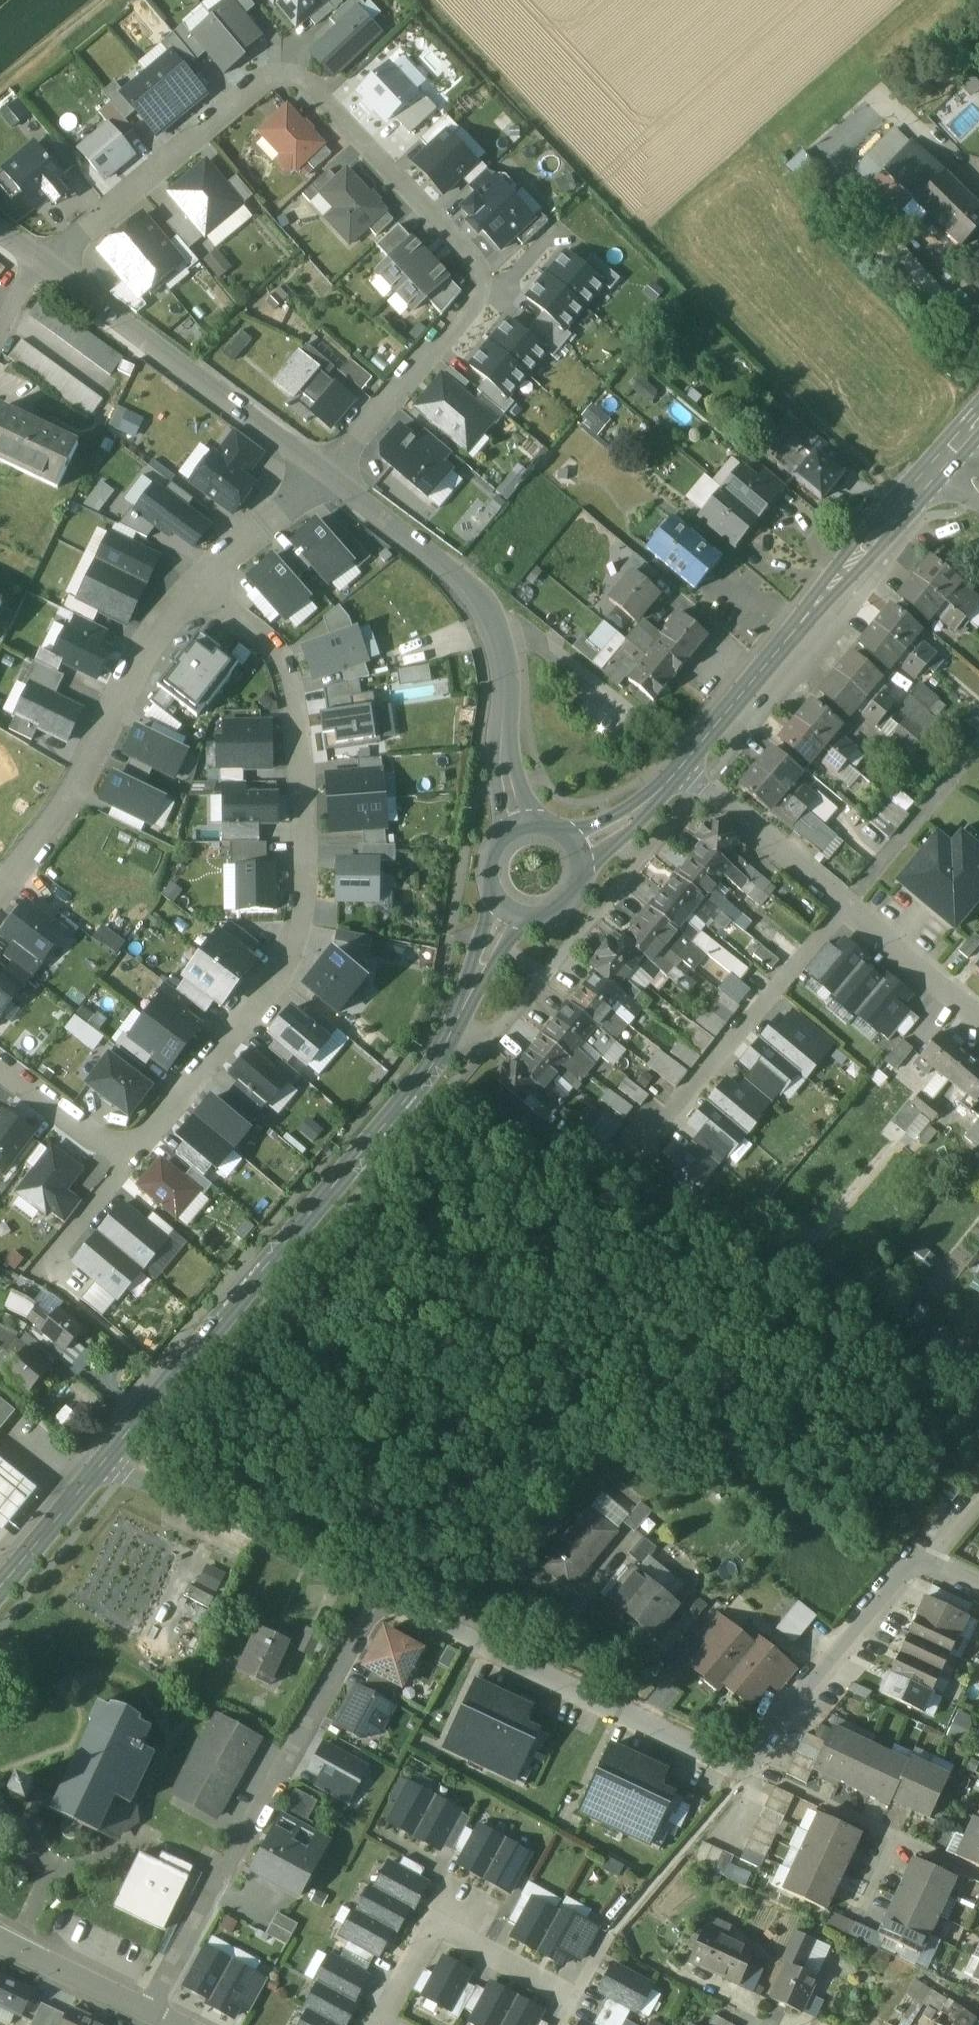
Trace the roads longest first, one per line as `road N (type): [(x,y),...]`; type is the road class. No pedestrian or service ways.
road 1 (residential): [(45,264),(260,77),(288,75),(312,87),(474,262),(481,295),(325,473)]
road 2 (residential): [(0,1063),(129,1155),(285,962),(303,864),(305,796),(290,680),(276,655),(197,585)]
road 3 (track): [(902,506),(428,0)]
road 4 (tertiary): [(104,1463),(430,1070),(507,912)]
road 5 (residential): [(148,2011),(382,1593)]
road 6 (tertiary): [(679,771),(944,460)]
road 7 (residential): [(382,1593),(749,1769)]
road 8 (residential): [(978,1014),(679,771)]
road 9 (residential): [(197,585),(140,647),(90,764),(0,887)]
road 10 (residential): [(325,473),(45,264)]
road 11 (residential): [(104,1463),(382,1593)]
road 12 (residential): [(376,2024),(434,1921),(571,1997)]
road 13 (residential): [(749,1769),(923,1563)]
road 14 (residential): [(978,1873),(749,1769)]
road 15 (residential): [(517,825),(500,645),(484,607)]
road 16 (residential): [(484,607),(452,572),(325,473)]
road 17 (residential): [(325,473),(197,585)]
road 18 (residential): [(0,1939),(148,2011)]
road 19 (residential): [(613,709),(484,607)]
road 20 (tertiary): [(0,1588),(104,1463)]
road 21 (track): [(105,0),(0,88)]
road 22 (tertiary): [(507,912),(535,920),(567,908),(583,879),(577,846)]
road 23 (tertiary): [(577,846),(614,827),(679,771)]

